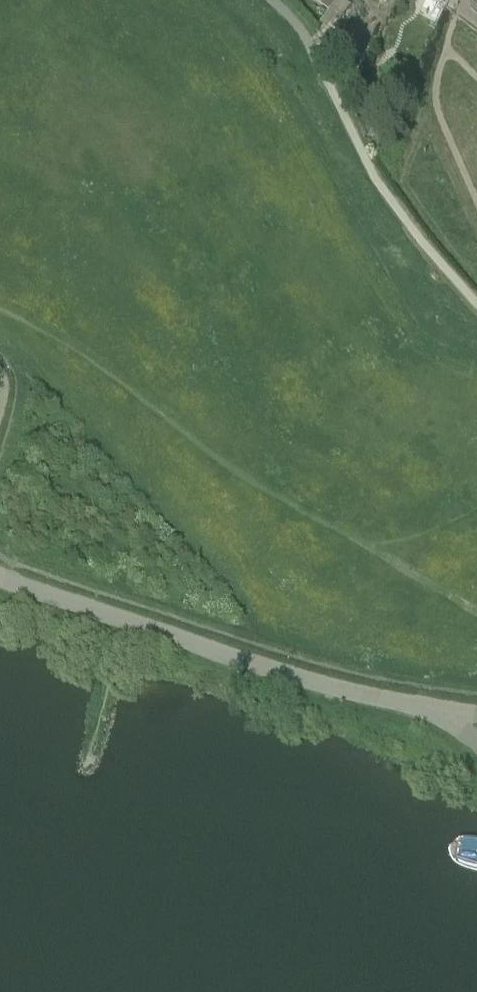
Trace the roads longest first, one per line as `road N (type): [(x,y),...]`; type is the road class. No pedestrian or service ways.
road 1 (unclassified): [(427,709),(258,666),(0,576)]

